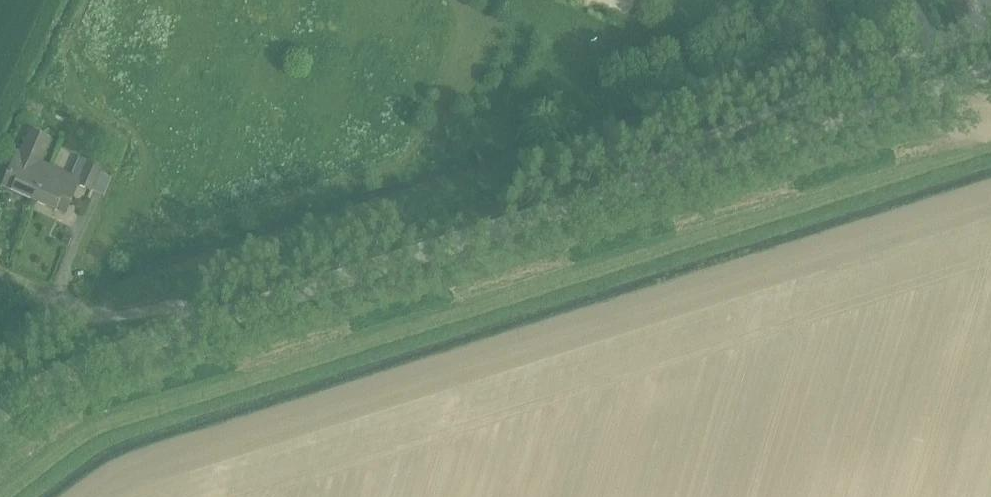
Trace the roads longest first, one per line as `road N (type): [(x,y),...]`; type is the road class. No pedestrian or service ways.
road 1 (unclassified): [(990,70),(132,346),(55,376),(0,409)]
road 2 (track): [(65,496),(140,453),(990,184)]

